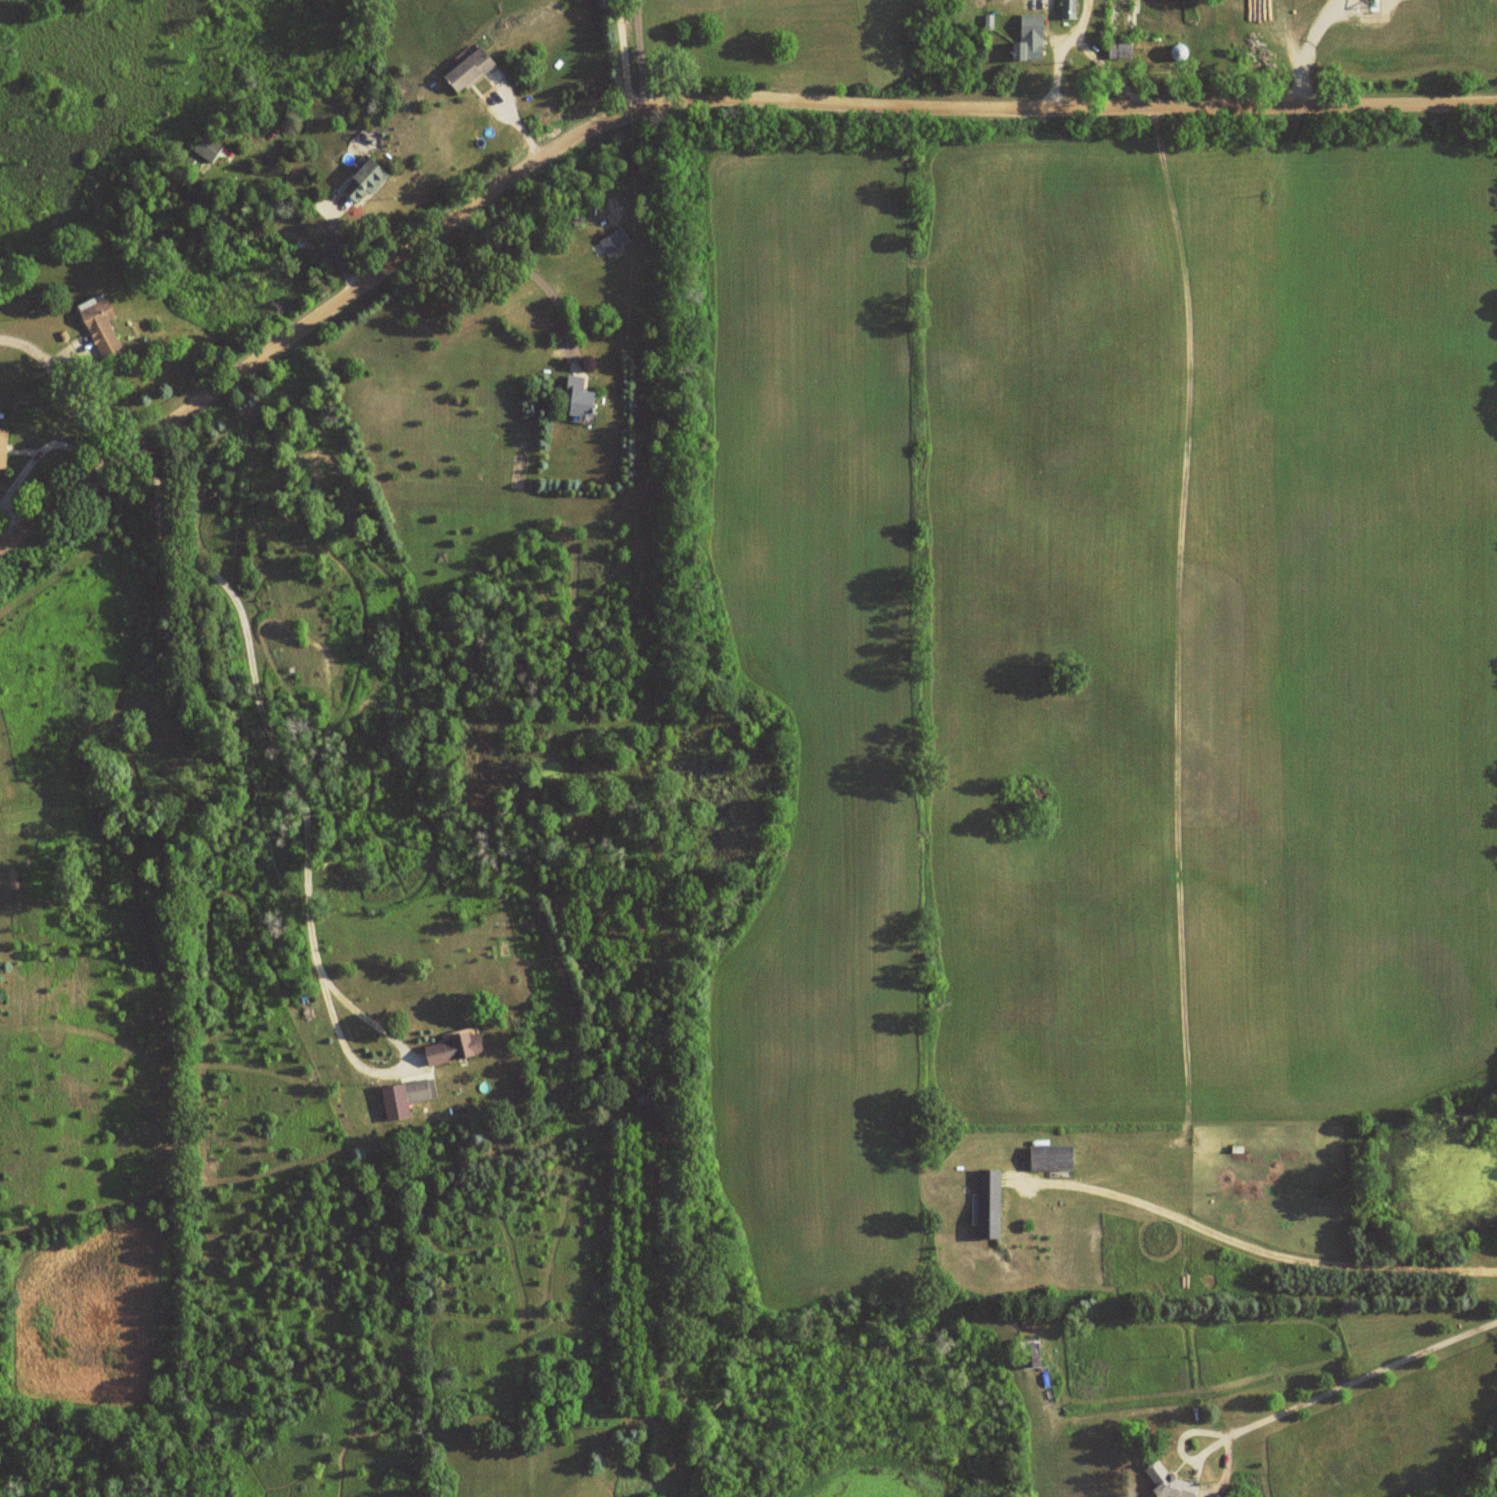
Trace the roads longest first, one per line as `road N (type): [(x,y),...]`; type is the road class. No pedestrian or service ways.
road 1 (residential): [(0,544),(534,161),(639,110),(723,97),(1016,113),(1496,103)]

